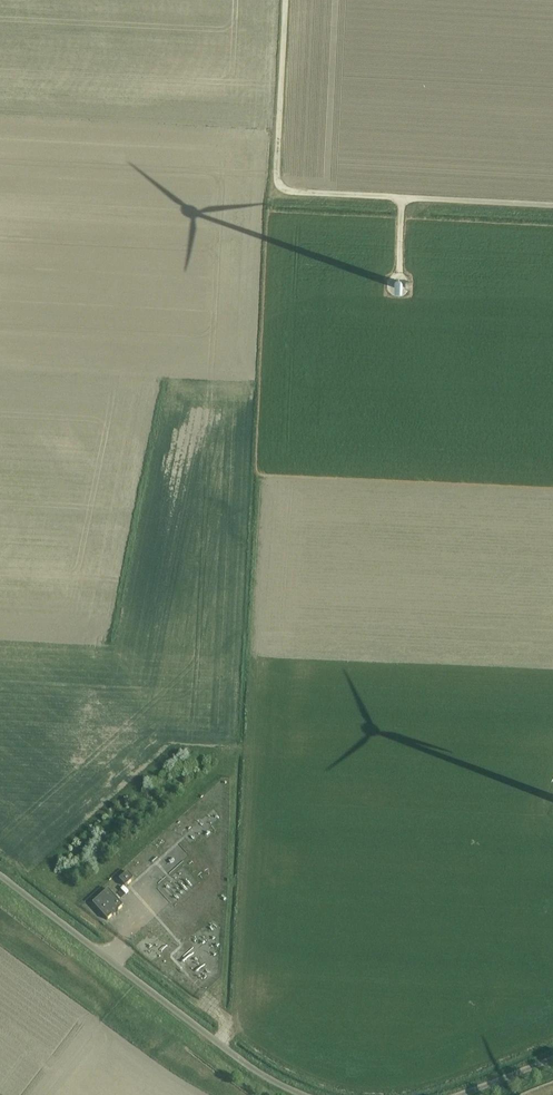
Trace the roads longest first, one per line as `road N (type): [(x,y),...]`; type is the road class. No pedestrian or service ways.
road 1 (unclassified): [(0,877),(199,1032),(296,1094)]

